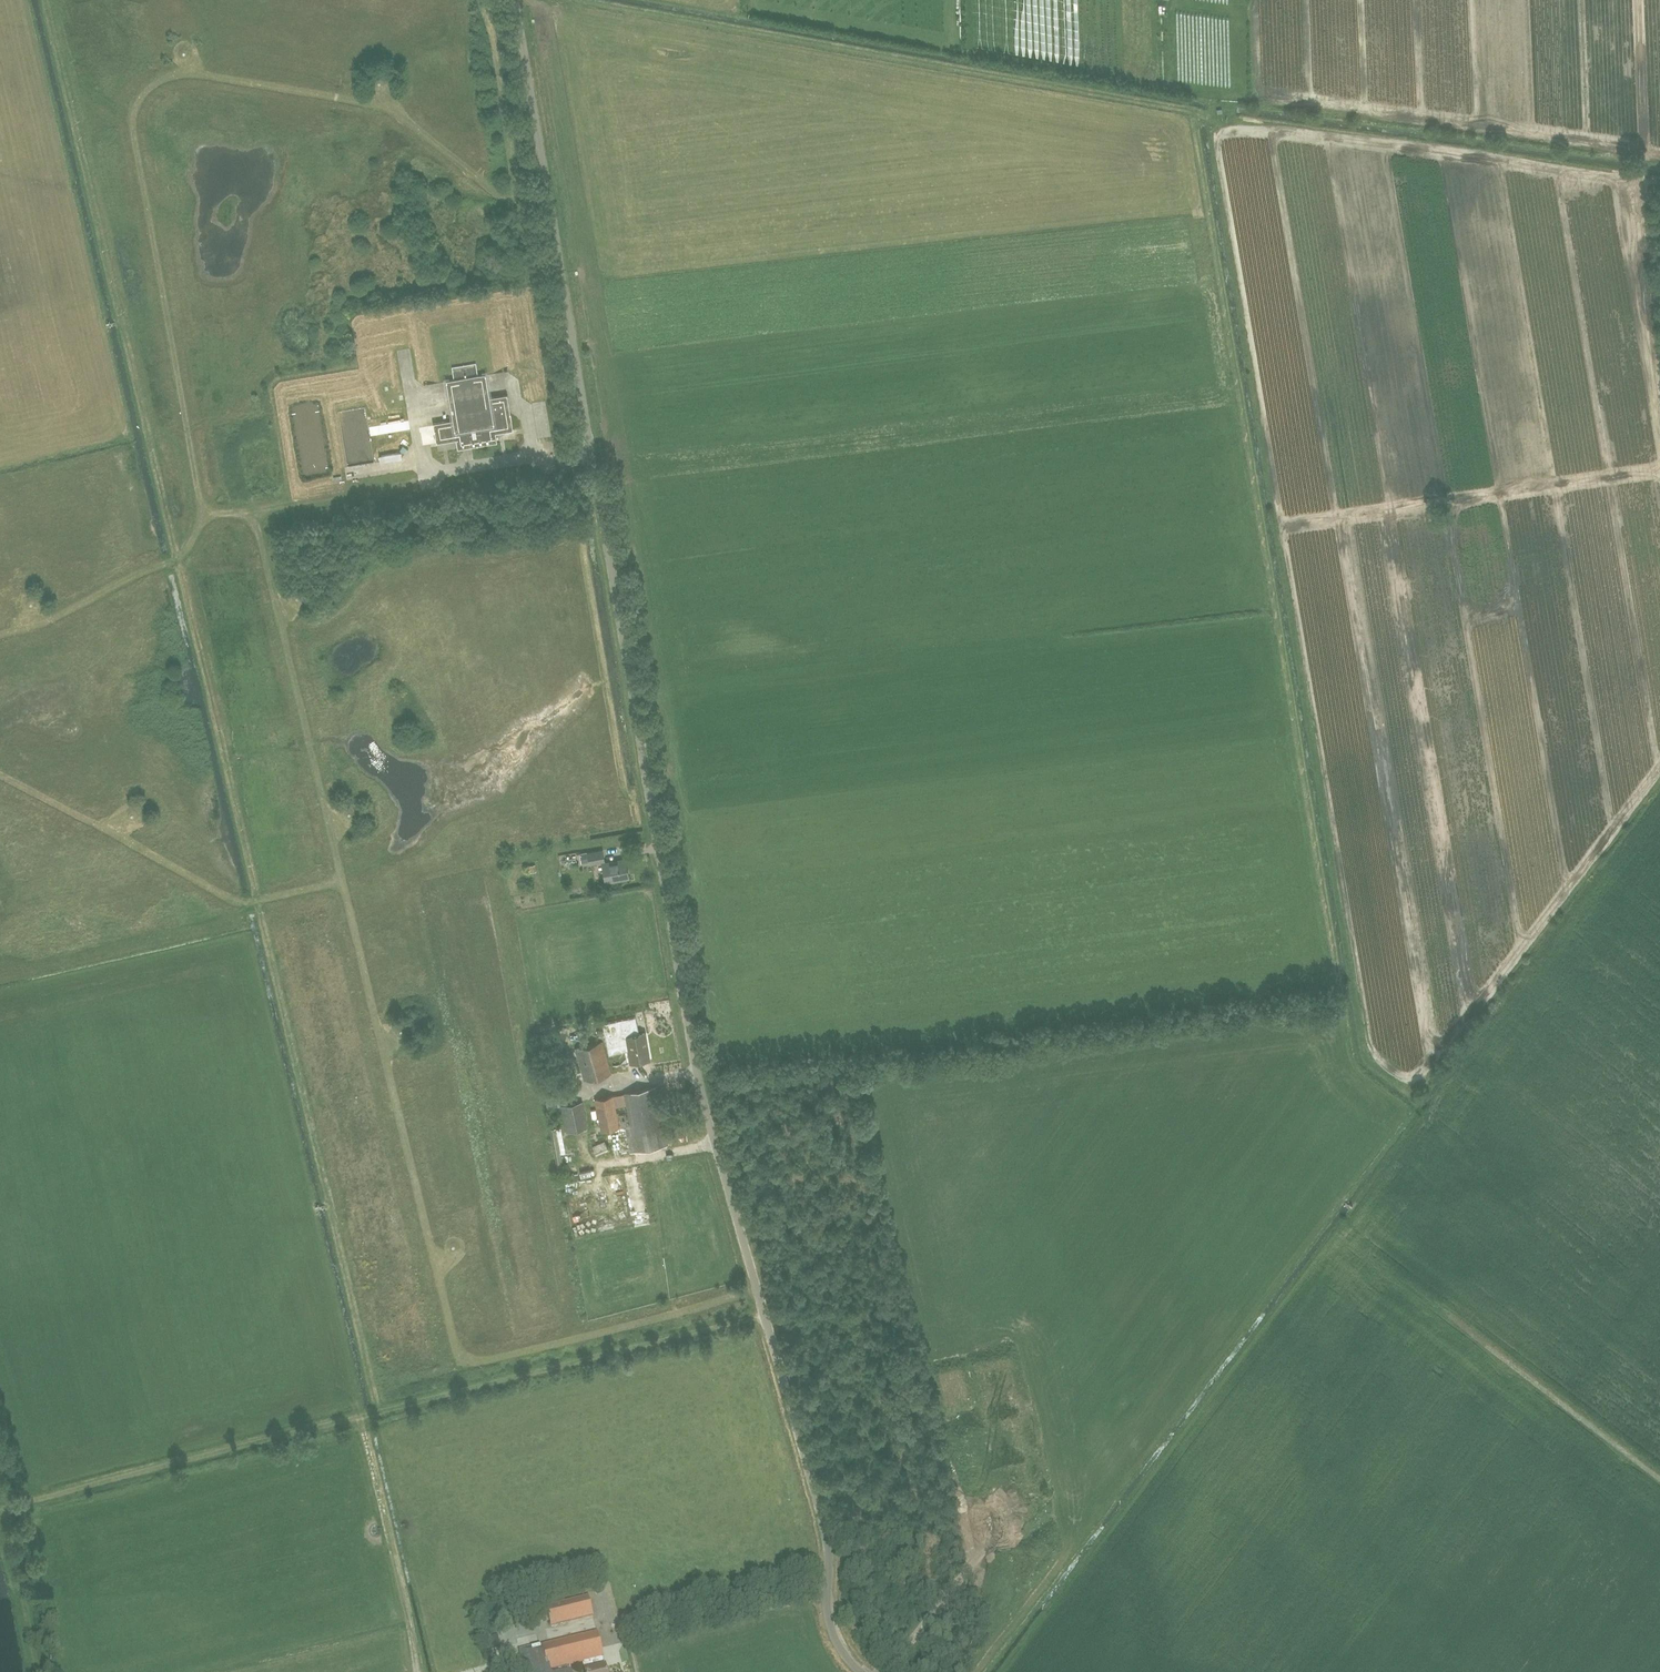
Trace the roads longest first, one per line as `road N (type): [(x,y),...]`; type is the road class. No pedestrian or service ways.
road 1 (unclassified): [(861,1671),(832,1632),(818,1512),(696,1074),(514,0)]
road 2 (track): [(764,1316),(1,1508)]
road 3 (track): [(1,1508),(38,1671)]

